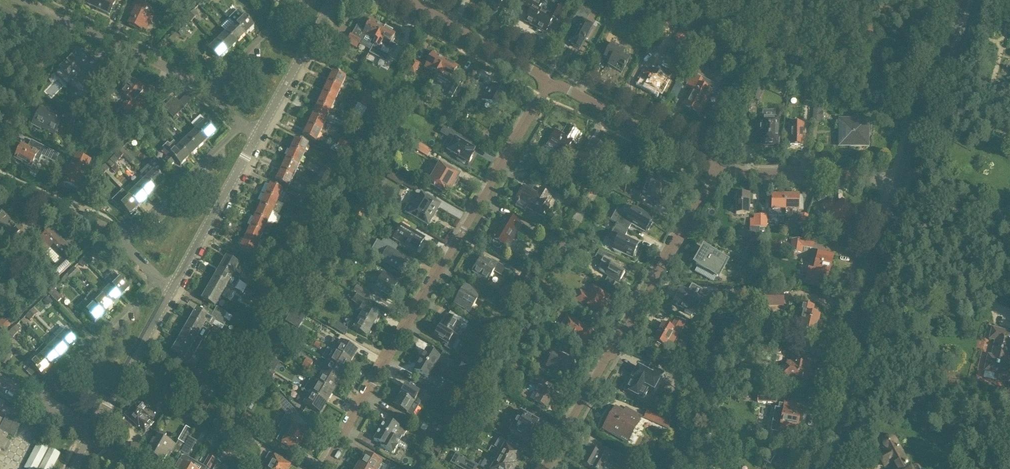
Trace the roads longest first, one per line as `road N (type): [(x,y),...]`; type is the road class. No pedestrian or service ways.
road 1 (residential): [(320,468),(549,84)]
road 2 (residential): [(708,182),(543,468)]
road 3 (primary): [(835,468),(889,217)]
road 4 (primary): [(898,186),(969,0)]
road 5 (tertiary): [(715,170),(549,84)]
road 6 (tertiary): [(898,186),(863,177),(715,170)]
road 7 (tertiary): [(173,288),(258,135)]
road 8 (residential): [(157,279),(36,405)]
road 9 (tertiary): [(92,434),(173,288)]
road 10 (residential): [(242,126),(125,244)]
road 11 (tertiary): [(549,84),(407,0)]
road 12 (residential): [(207,91),(62,20)]
road 13 (tertiary): [(258,135),(332,0)]
road 14 (residential): [(125,244),(102,225),(0,182)]
road 15 (residential): [(0,138),(62,20)]
road 16 (residential): [(301,0),(207,91)]
road 17 (residential): [(889,217),(1009,243)]

